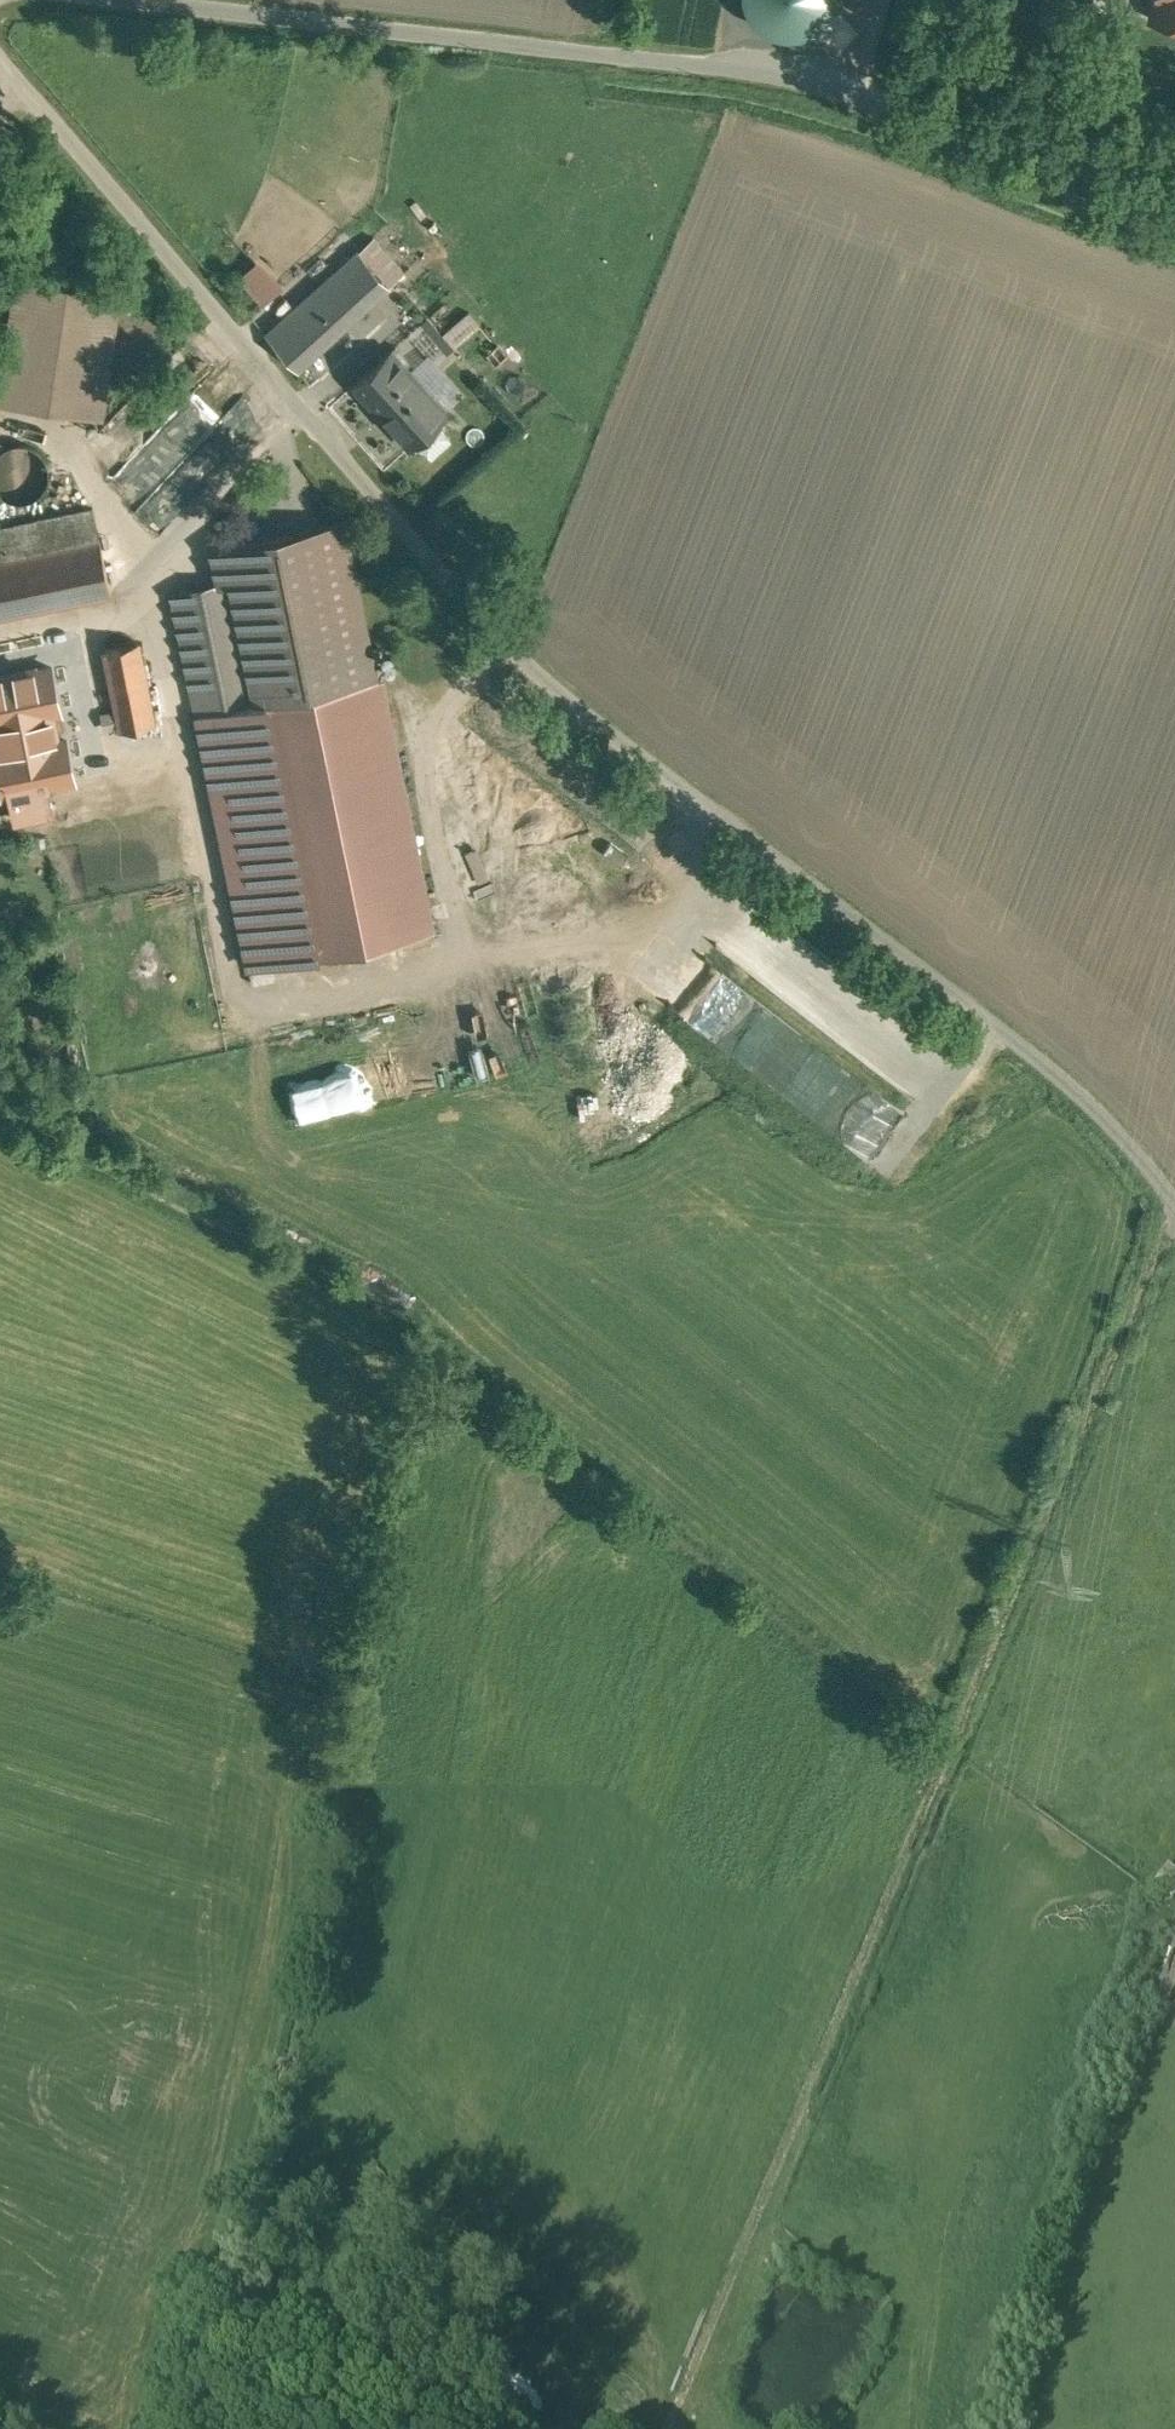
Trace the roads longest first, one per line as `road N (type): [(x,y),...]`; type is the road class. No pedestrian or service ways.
road 1 (unclassified): [(1174,1188),(1055,1059),(637,745),(528,650),(0,38)]
road 2 (track): [(1174,1196),(667,2428)]
road 3 (unclassified): [(142,0),(860,88),(1111,208),(1174,218)]

